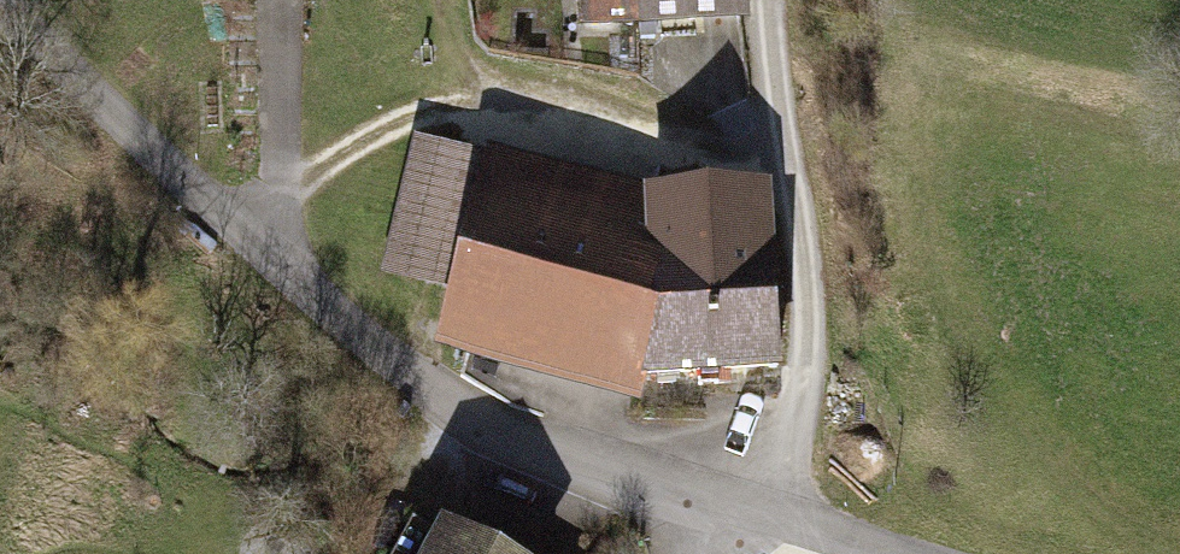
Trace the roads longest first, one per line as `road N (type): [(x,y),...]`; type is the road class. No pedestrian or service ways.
road 1 (unclassified): [(730,509),(537,447),(433,390),(212,205),(0,2)]
road 2 (track): [(281,203),(388,129),(486,103),(577,111),(791,176),(674,52)]
road 3 (track): [(770,522),(801,407),(809,309),(769,0)]
road 4 (track): [(282,265),(279,0)]
road 5 (unclassified): [(886,553),(730,509)]

